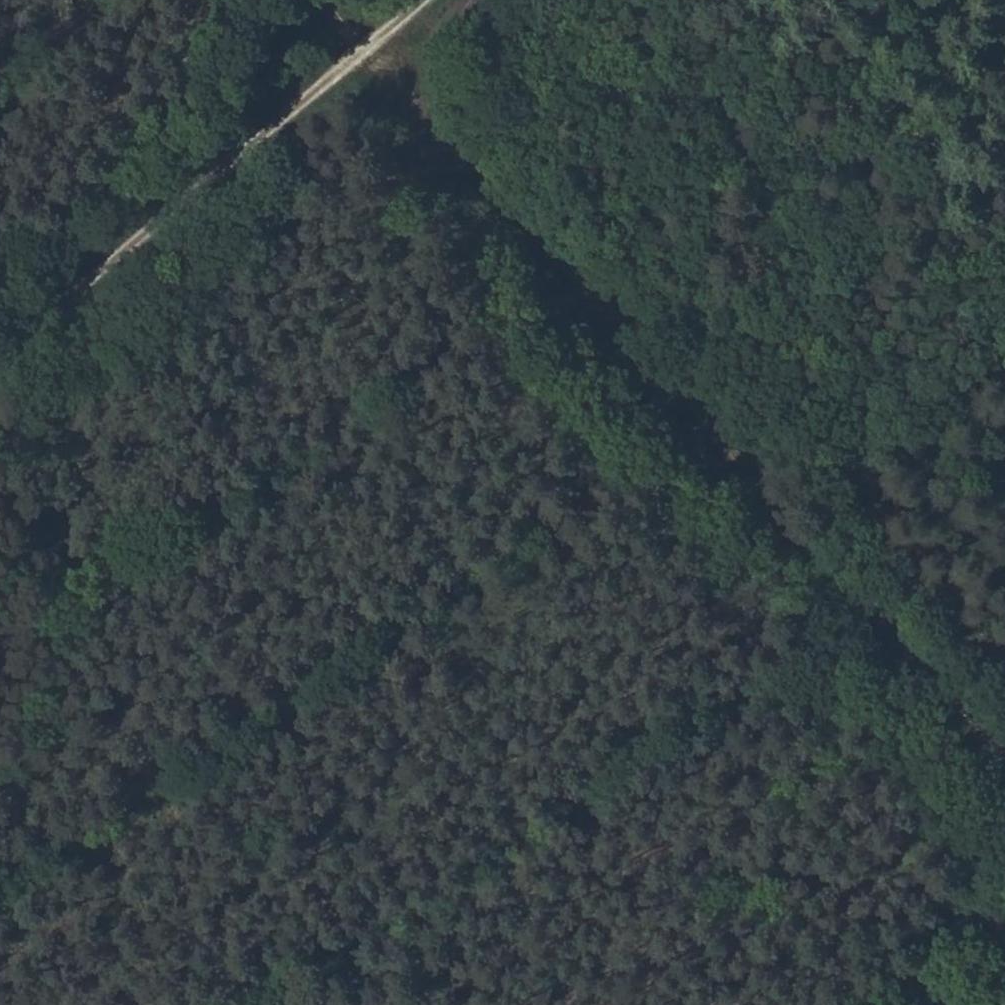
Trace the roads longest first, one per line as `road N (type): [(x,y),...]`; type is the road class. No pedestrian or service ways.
road 1 (track): [(331,0),(1004,756)]
road 2 (track): [(400,0),(0,335)]

